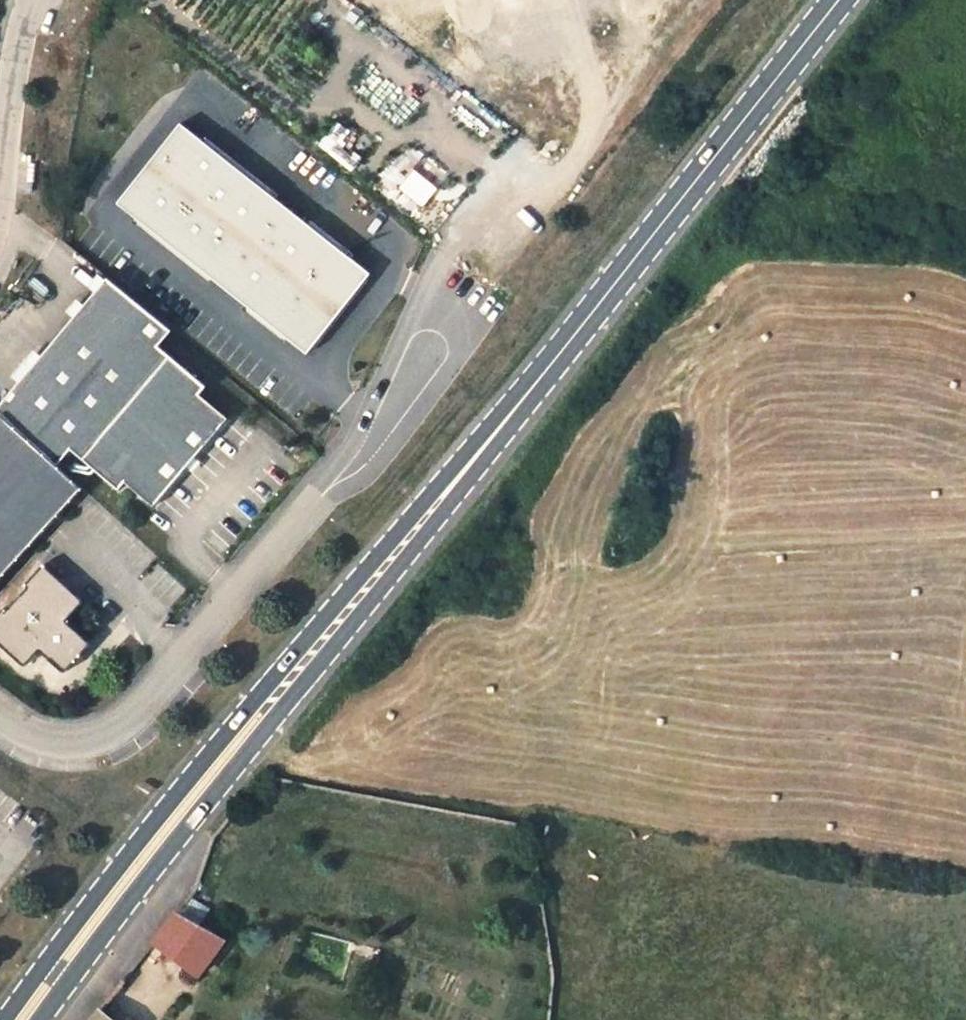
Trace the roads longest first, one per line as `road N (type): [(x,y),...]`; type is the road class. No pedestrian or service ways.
road 1 (primary): [(636,246),(146,828),(7,1019)]
road 2 (primary): [(39,1019),(170,837),(447,504),(636,246)]
road 3 (residential): [(335,470),(65,765),(0,712)]
road 4 (primary): [(636,246),(828,0)]
road 5 (residential): [(0,194),(29,0)]

